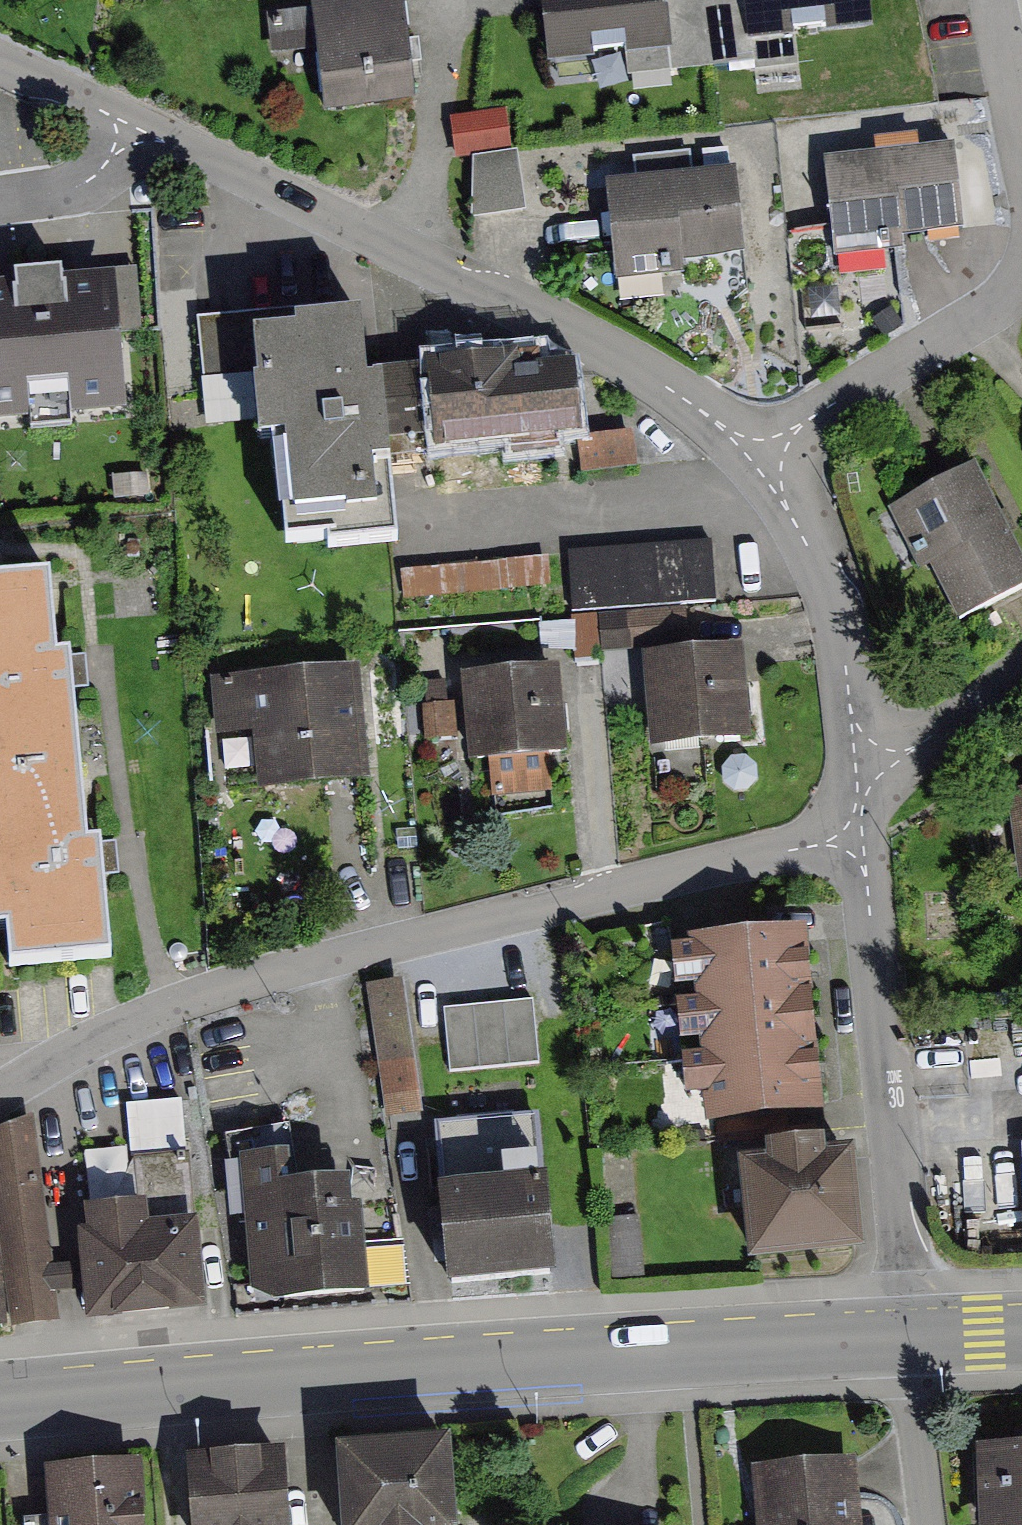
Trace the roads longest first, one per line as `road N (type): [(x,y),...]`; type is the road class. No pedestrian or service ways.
road 1 (secondary): [(0,1407),(907,1339)]
road 2 (residential): [(850,839),(309,963),(175,1002),(0,1094)]
road 3 (residential): [(129,137),(167,144),(401,247),(667,388),(767,457)]
road 4 (residential): [(850,839),(866,880),(907,1339)]
road 5 (residential): [(767,457),(838,602),(852,716),(871,763)]
road 6 (residential): [(1021,274),(999,301),(808,420),(767,457)]
road 7 (residential): [(907,1339),(928,1524)]
road 8 (residential): [(1021,663),(925,743),(871,763)]
road 9 (residential): [(992,0),(1021,159)]
road 10 (residential): [(0,201),(63,193),(108,165),(129,137)]
road 11 (residential): [(0,64),(103,113),(129,137)]

